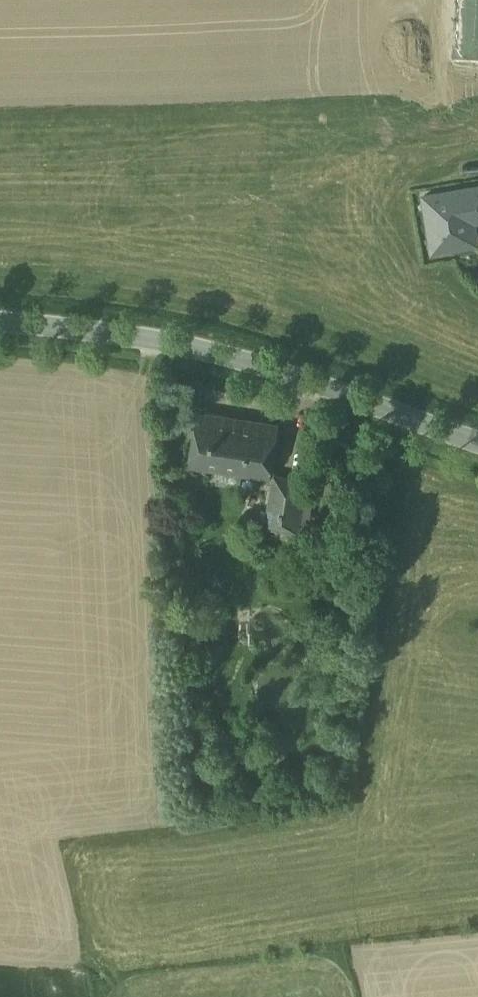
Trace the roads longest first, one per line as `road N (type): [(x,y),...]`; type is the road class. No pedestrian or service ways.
road 1 (tertiary): [(477,438),(219,352),(0,322)]

